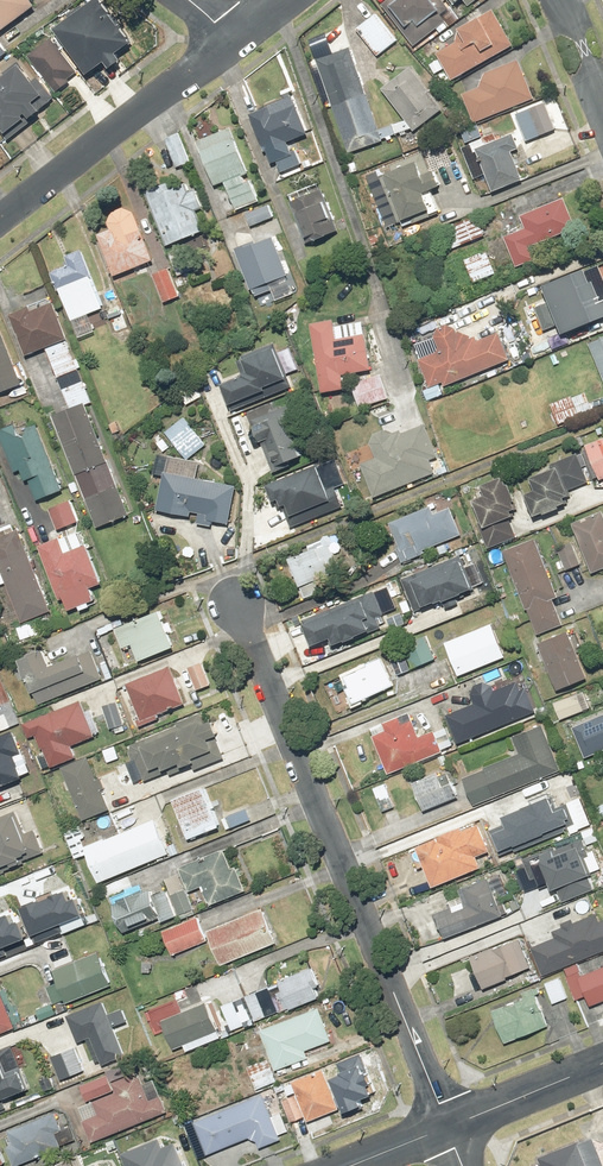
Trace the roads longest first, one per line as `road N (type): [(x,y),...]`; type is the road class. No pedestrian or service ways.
road 1 (residential): [(449,1128),(237,601)]
road 2 (residential): [(235,39),(0,221)]
road 3 (residential): [(602,1063),(449,1128)]
road 4 (residential): [(602,116),(557,0)]

